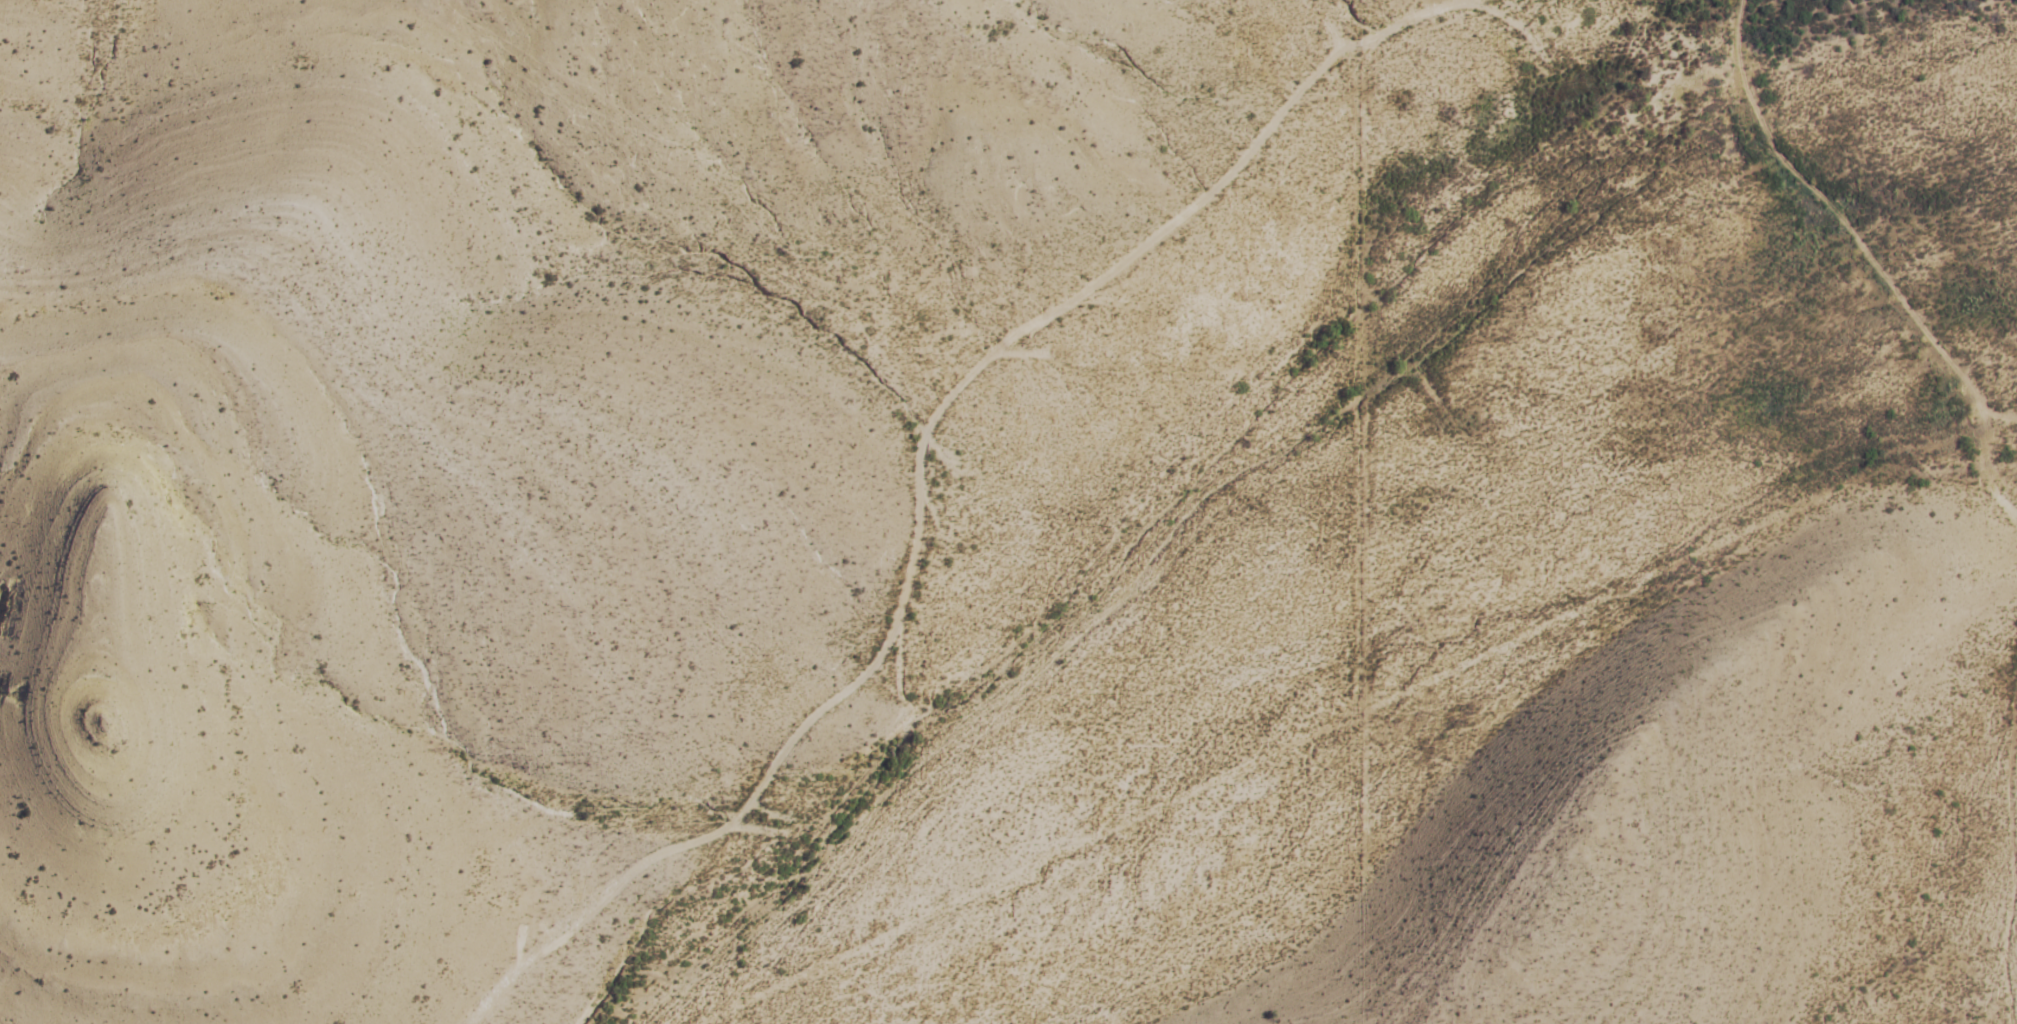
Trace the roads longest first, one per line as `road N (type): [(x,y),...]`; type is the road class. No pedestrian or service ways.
road 1 (residential): [(467,1023),(511,974),(622,882),(725,829),(789,744),(885,651),(907,577),(922,438),(978,370),(1111,277),(1220,187),(1336,58),(1401,22),(1480,0)]
road 2 (residential): [(1791,0),(1791,165),(1966,382),(1983,512),(2016,539)]

